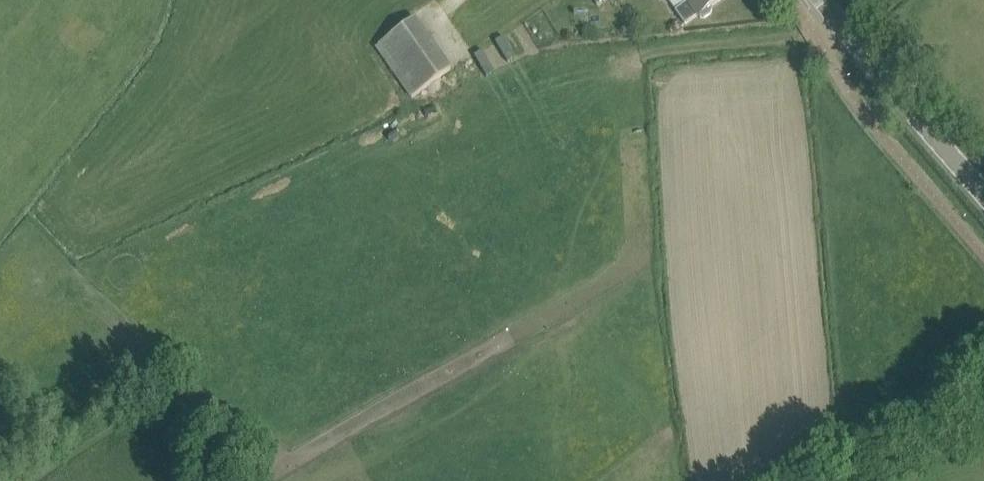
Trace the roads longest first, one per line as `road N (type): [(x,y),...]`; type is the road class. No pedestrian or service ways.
road 1 (tertiary): [(983,193),(822,0)]

